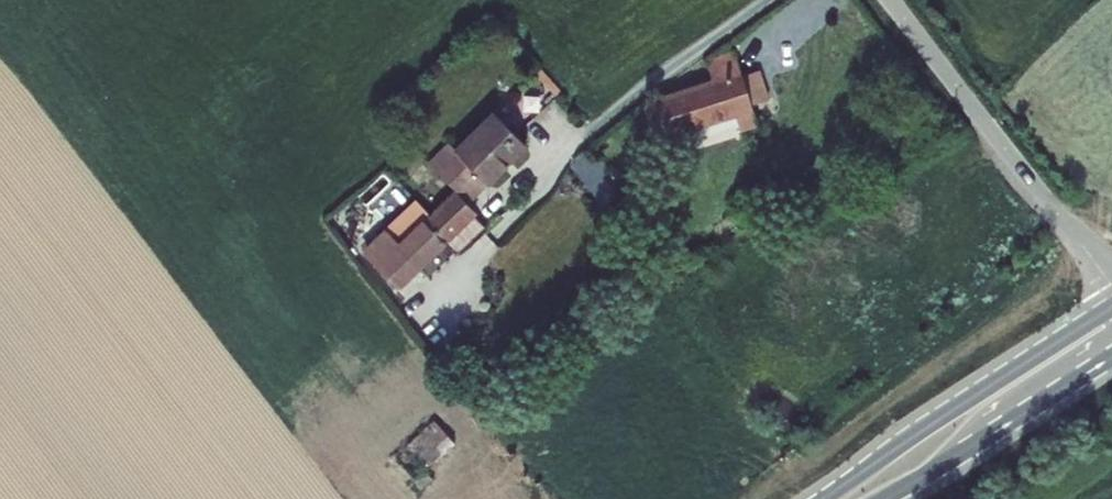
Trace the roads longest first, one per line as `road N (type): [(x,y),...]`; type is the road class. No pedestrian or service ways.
road 1 (unclassified): [(888,0),(1111,285)]
road 2 (secondary): [(1111,310),(830,498)]
road 3 (secondary): [(886,498),(1111,359)]

